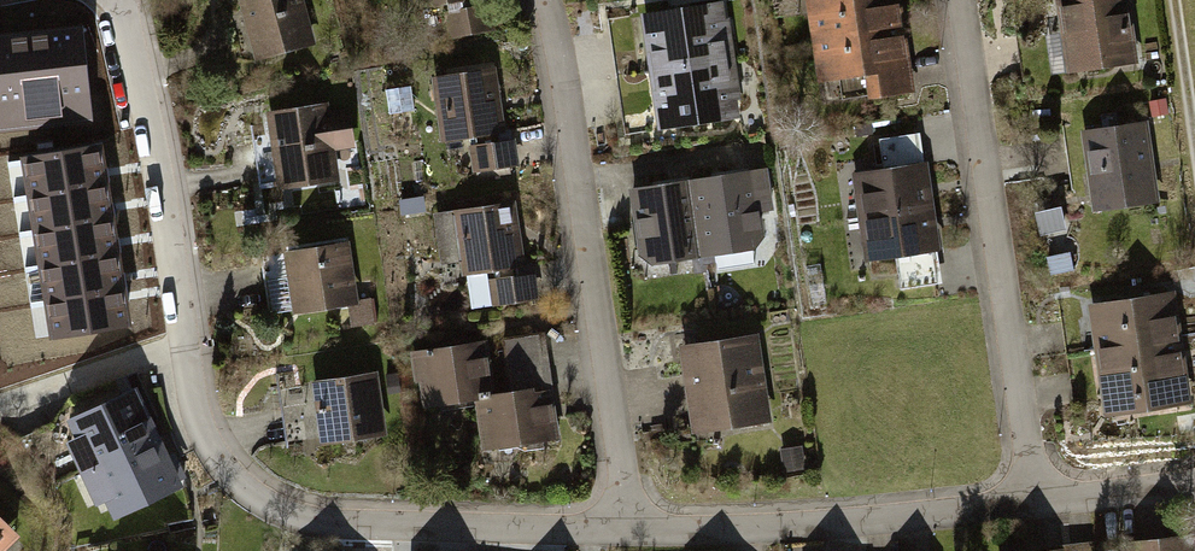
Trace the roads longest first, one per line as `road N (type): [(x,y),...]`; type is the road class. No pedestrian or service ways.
road 1 (residential): [(120,0),(149,113),(195,386),(204,420),(235,474),(290,514),(339,521),(628,531)]
road 2 (residential): [(542,0),(565,90),(628,531)]
road 3 (residential): [(958,0),(1035,505)]
road 4 (residential): [(628,531),(1035,505)]
road 5 (residential): [(1035,505),(1194,488)]
road 6 (track): [(1175,0),(1194,145)]

